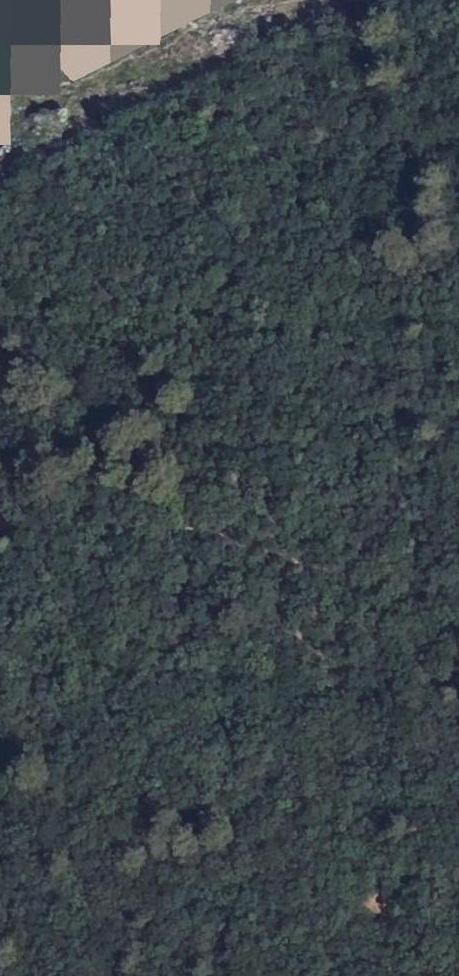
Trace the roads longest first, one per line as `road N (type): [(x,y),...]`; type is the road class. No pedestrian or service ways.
road 1 (track): [(112,0),(0,71)]

